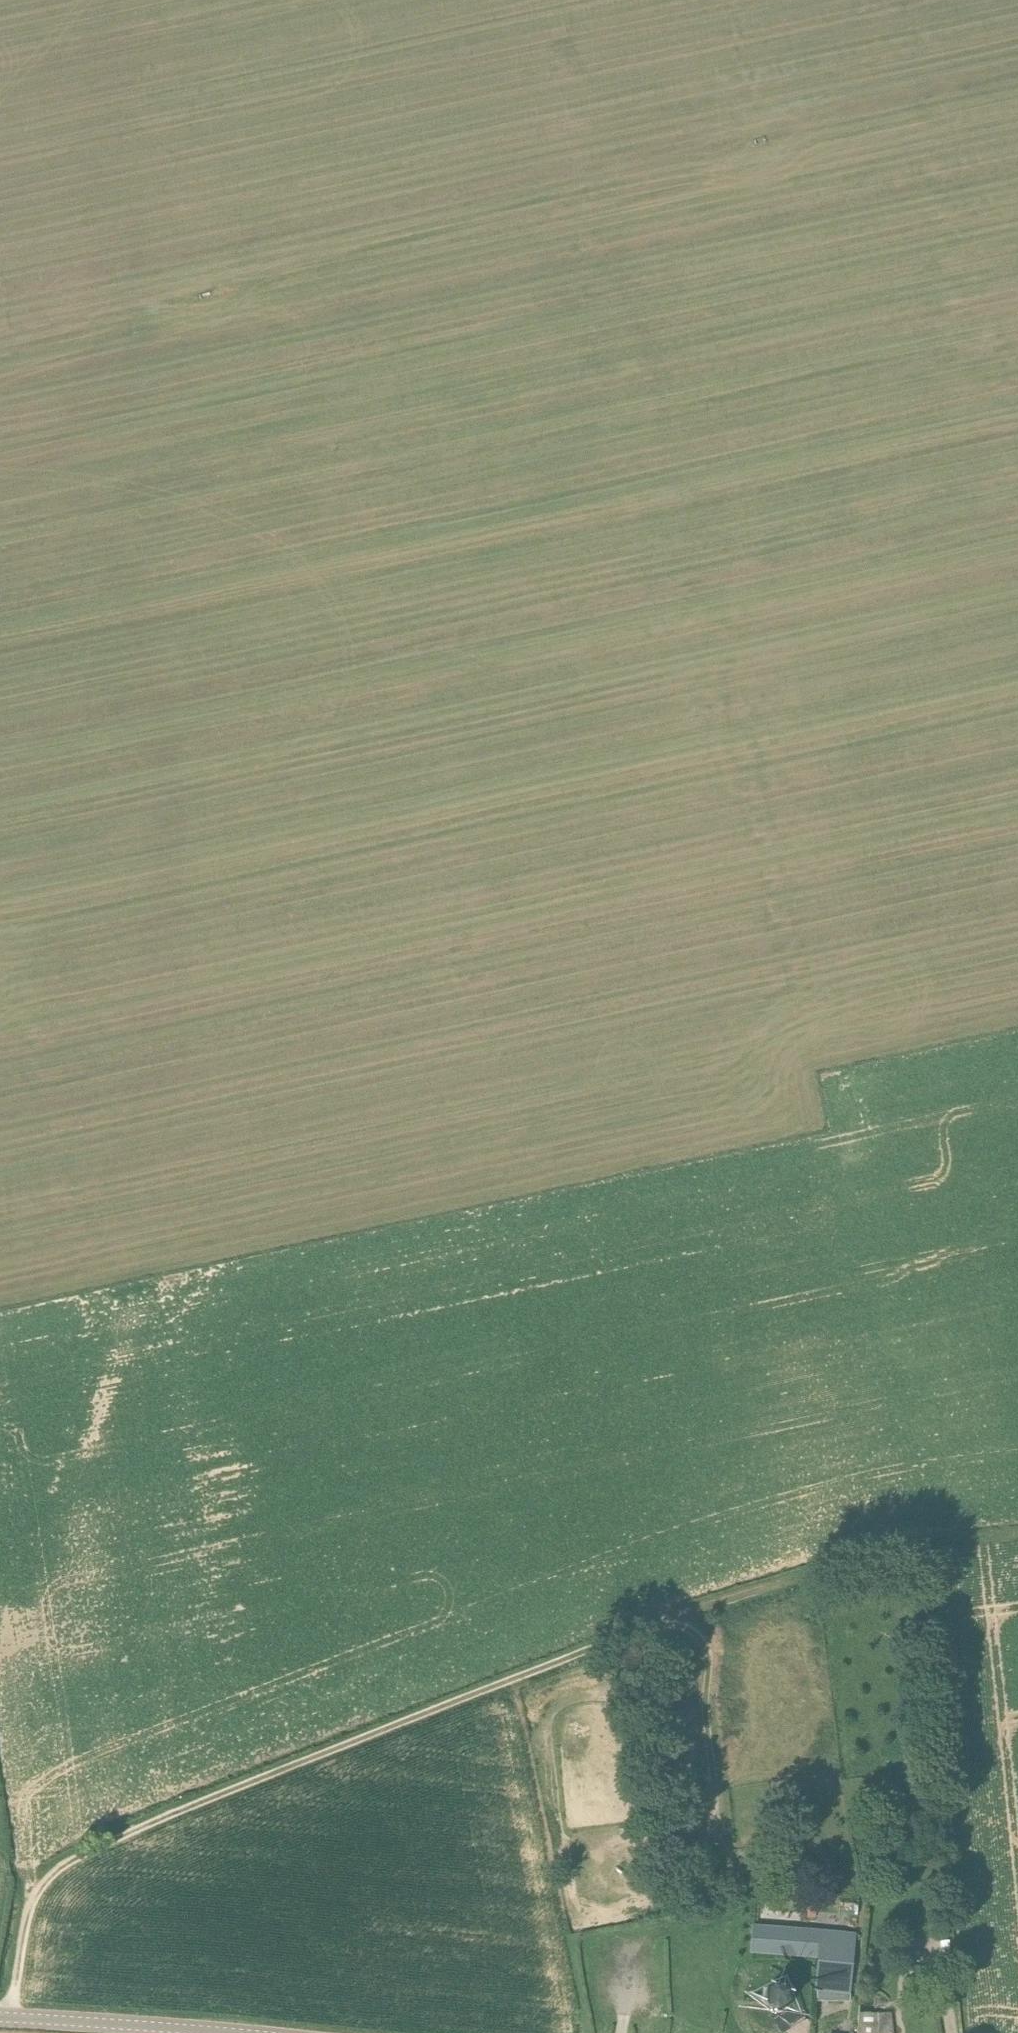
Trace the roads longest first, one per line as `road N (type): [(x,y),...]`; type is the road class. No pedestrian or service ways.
road 1 (track): [(10,2018),(36,1896),(61,1869),(104,1846),(711,1604),(903,1549),(1017,1531)]
road 2 (tertiary): [(229,2032),(0,2017)]

